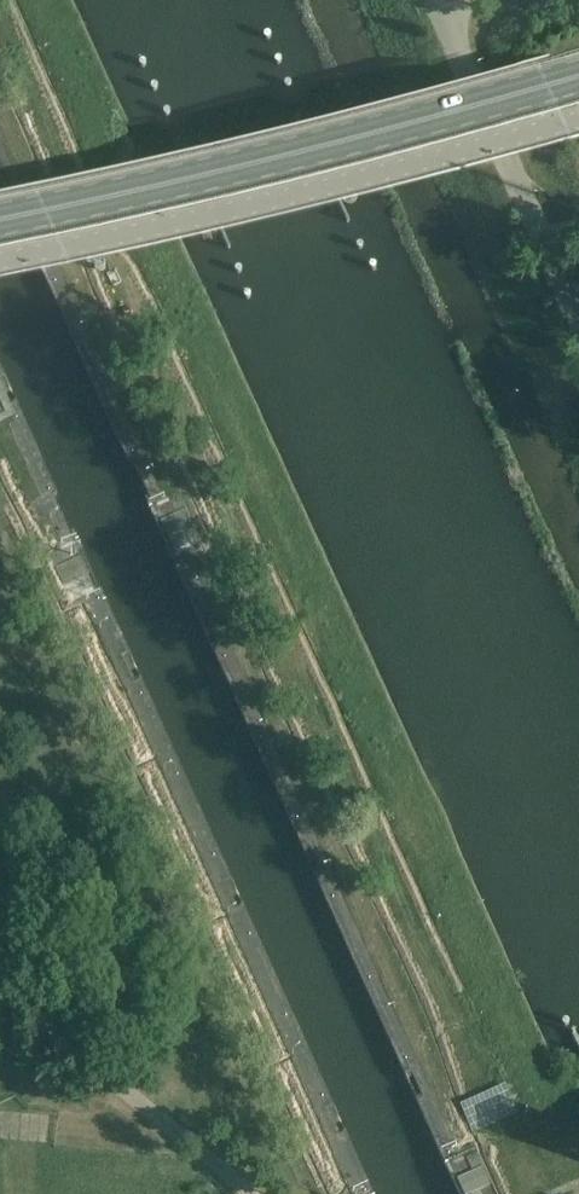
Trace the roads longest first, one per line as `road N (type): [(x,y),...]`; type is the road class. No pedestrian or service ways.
road 1 (primary): [(0,221),(326,149),(578,79)]
road 2 (unclassified): [(0,261),(333,188),(578,124)]
road 3 (unclassified): [(578,316),(436,0)]

